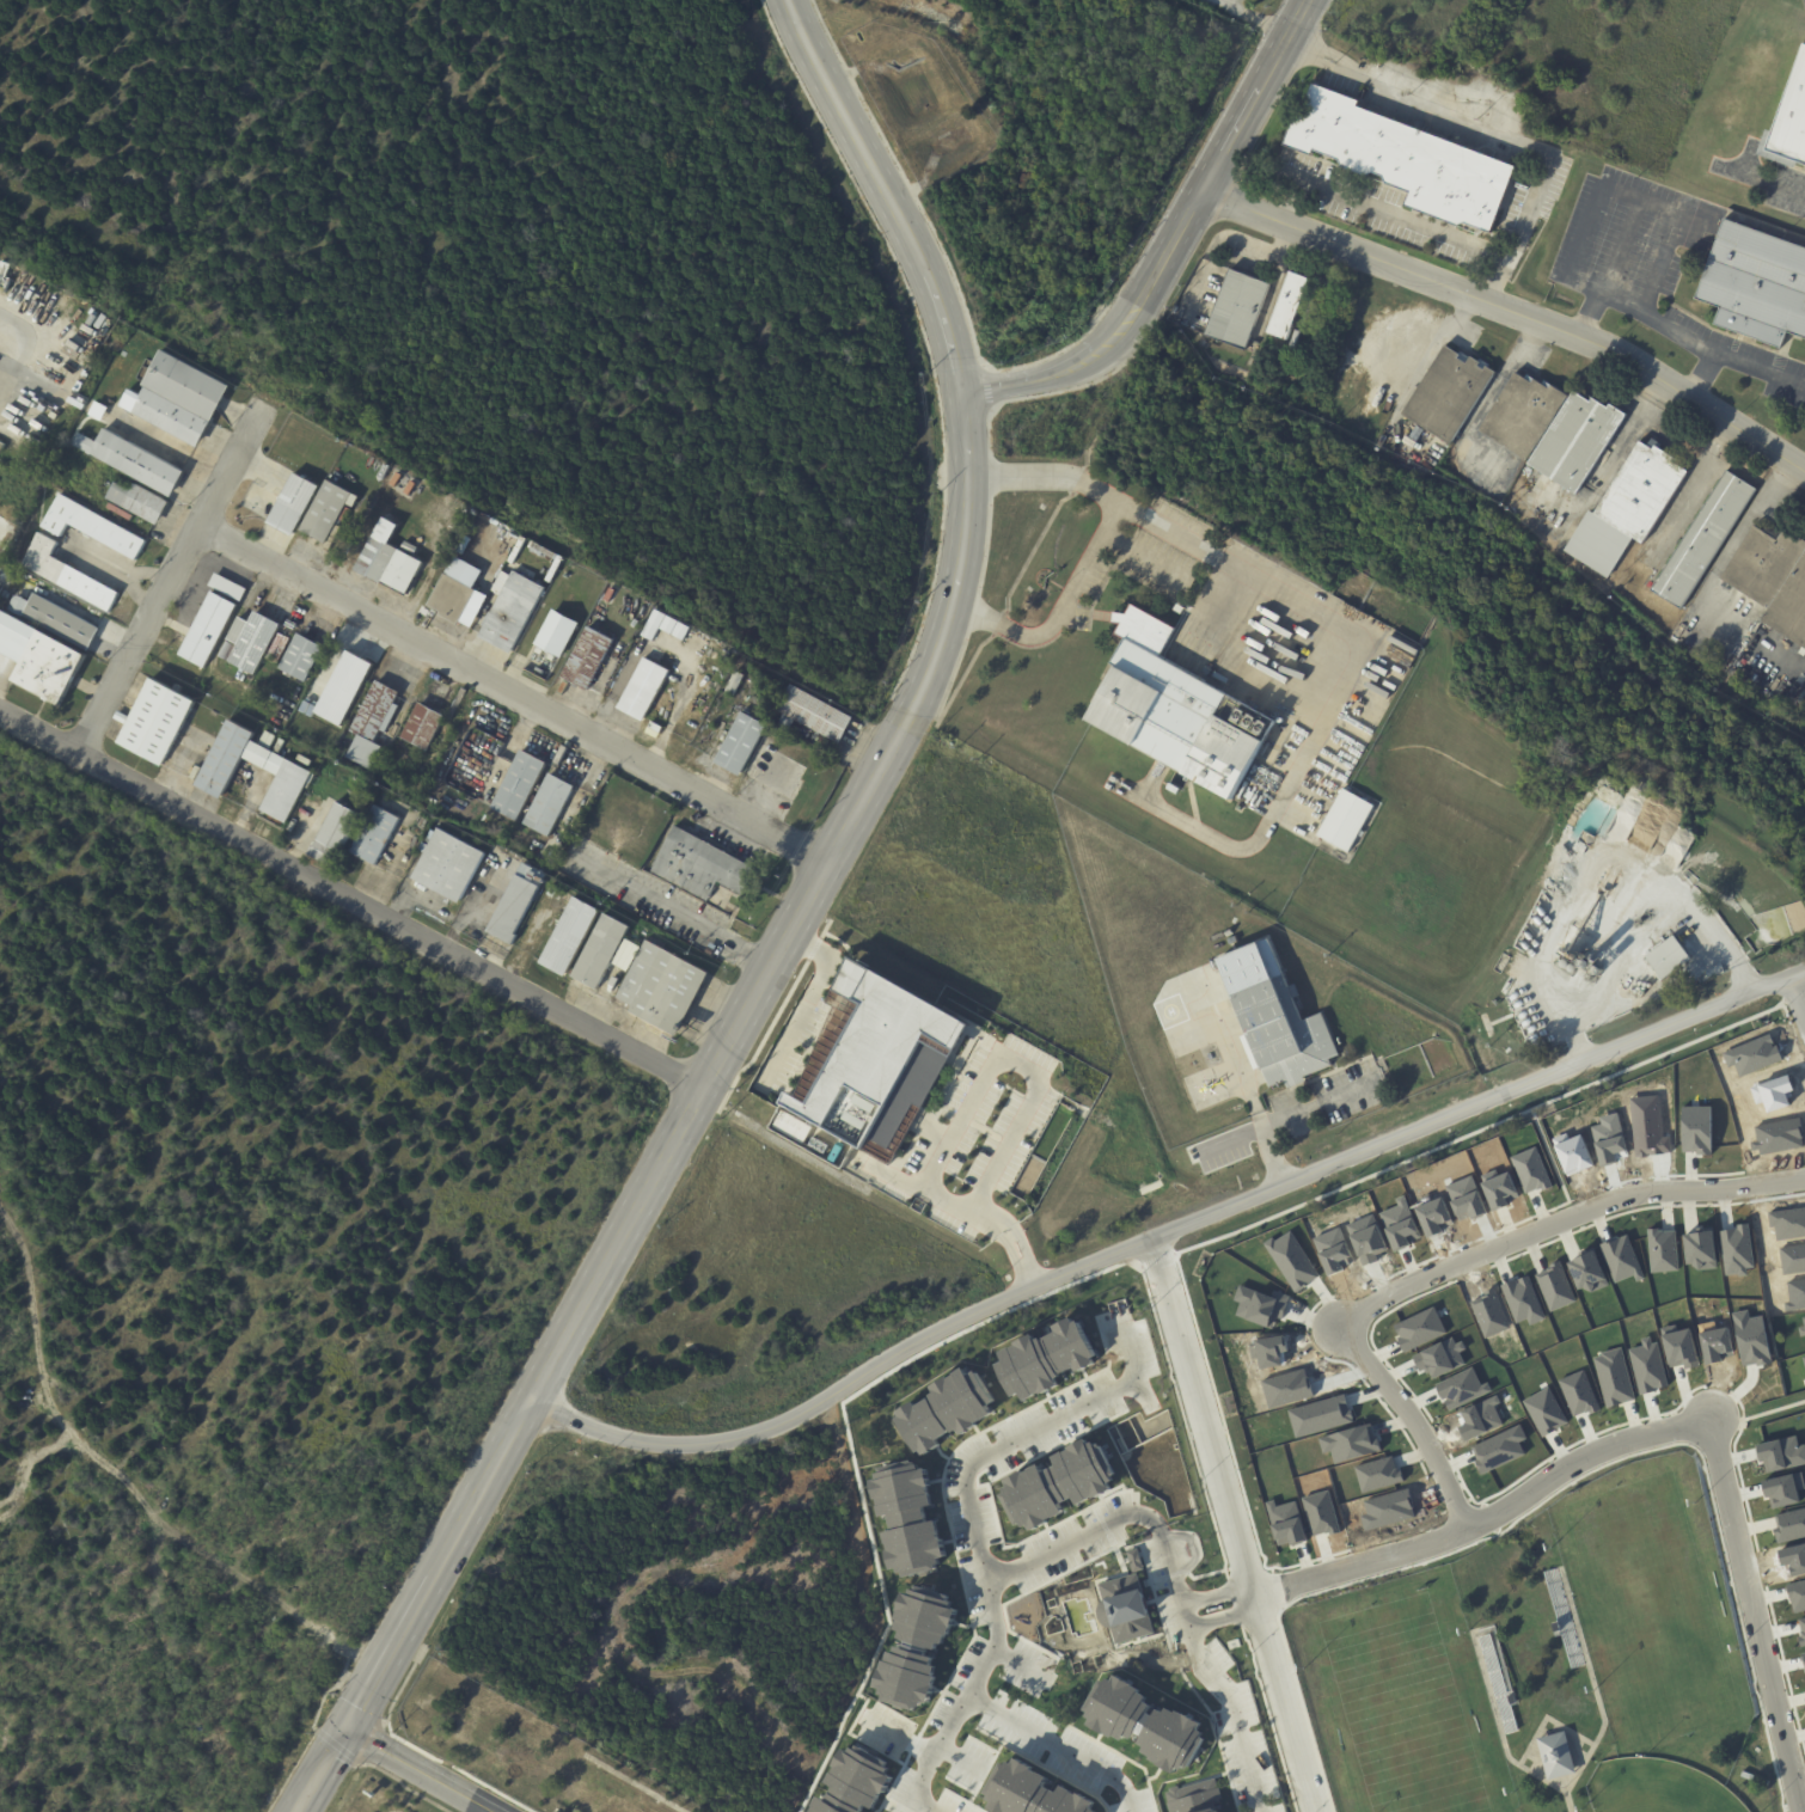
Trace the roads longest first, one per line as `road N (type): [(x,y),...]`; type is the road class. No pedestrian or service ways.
road 1 (tertiary): [(537,1400),(591,1428),(665,1445),(727,1440),(789,1422),(983,1308),(1804,968)]
road 2 (secondary): [(537,1400),(911,705),(948,614),(963,535),(961,386)]
road 3 (residential): [(0,711),(700,1092)]
road 4 (residential): [(198,526),(827,862)]
road 5 (residential): [(1197,208),(1596,342),(1804,476)]
road 6 (residential): [(1317,1811),(1154,1237)]
road 7 (tertiary): [(961,386),(1018,381),(1078,362),(1130,327),(1310,0)]
road 8 (residential): [(1342,1326),(1411,1284),(1627,1196),(1804,1179)]
road 9 (residential): [(1255,1596),(1442,1541),(1598,1450),(1709,1419)]
road 10 (secondary): [(786,0),(923,263),(961,386)]
road 11 (residential): [(1802,1811),(1709,1419)]
road 12 (residential): [(77,753),(261,404)]
road 13 (secondary): [(343,1728),(537,1400)]
road 14 (residential): [(1470,1526),(1419,1425),(1342,1326)]
road 15 (residential): [(343,1728),(493,1811)]

